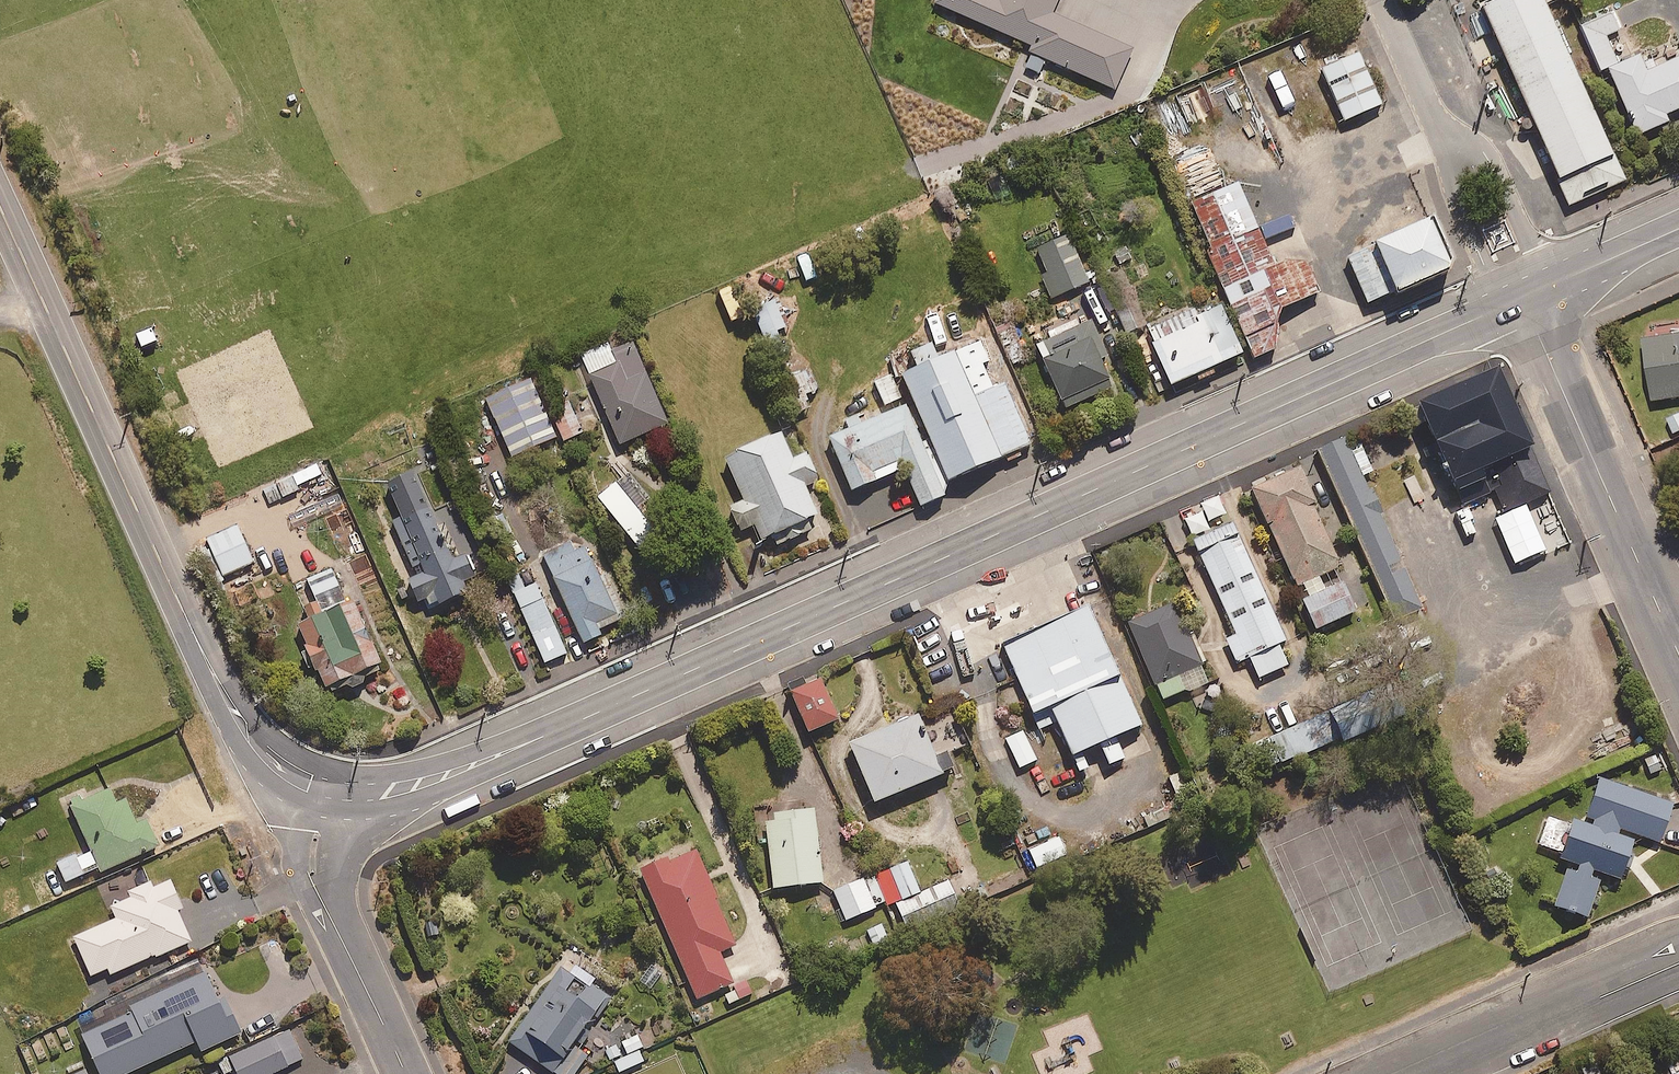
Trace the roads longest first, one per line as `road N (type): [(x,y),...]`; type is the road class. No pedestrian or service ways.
road 1 (primary): [(1503,306),(433,783),(374,795),(320,793)]
road 2 (primary): [(320,793),(260,749),(231,713),(0,212)]
road 3 (secondary): [(1678,653),(1523,298)]
road 4 (residential): [(320,793),(312,863),(318,886),(403,1073)]
road 5 (residential): [(1431,1073),(1678,964)]
road 6 (residential): [(1456,164),(1382,0)]
road 7 (residential): [(1456,164),(1479,155),(1495,168),(1548,287)]
road 8 (residential): [(1503,306),(1453,189),(1456,164)]
road 9 (primary): [(1678,229),(1548,287)]

